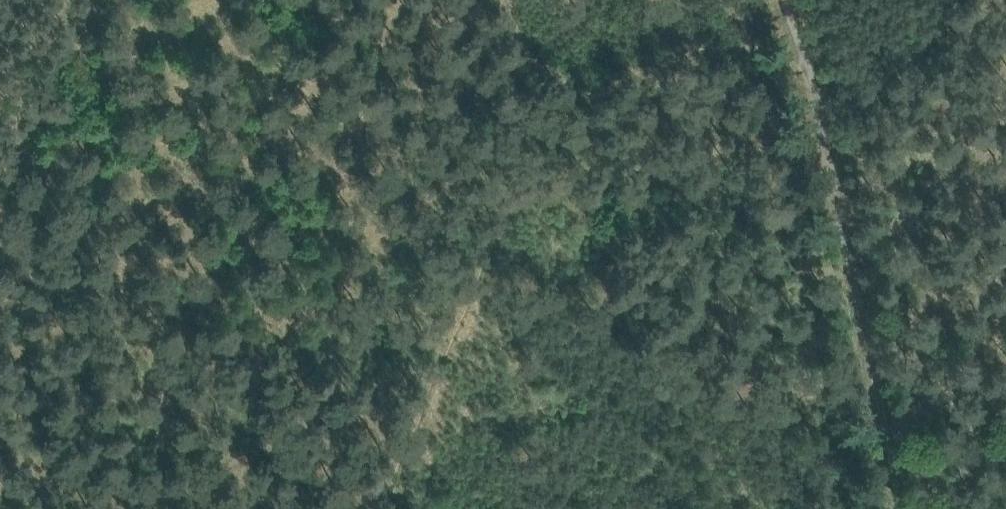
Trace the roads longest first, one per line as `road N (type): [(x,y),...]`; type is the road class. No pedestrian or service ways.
road 1 (track): [(806,104),(895,508)]

